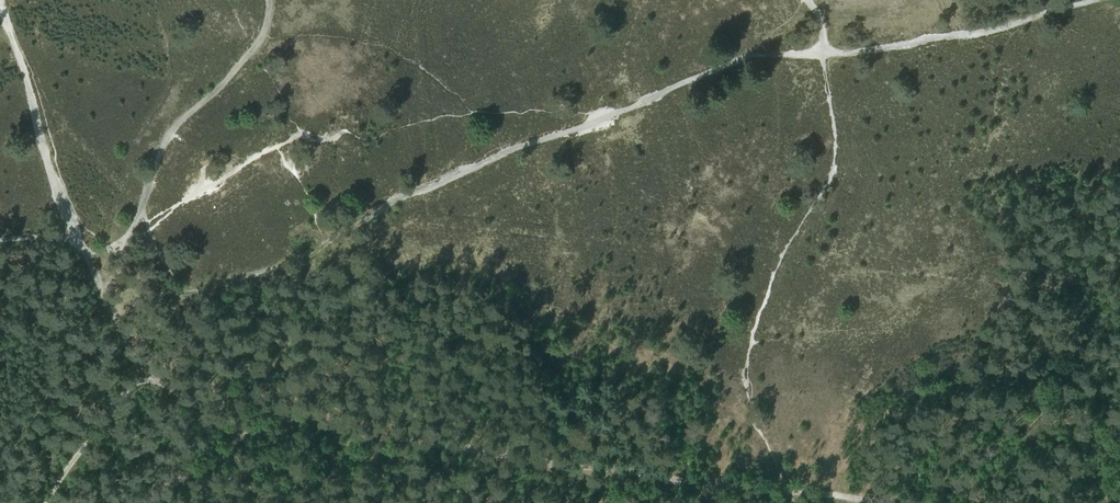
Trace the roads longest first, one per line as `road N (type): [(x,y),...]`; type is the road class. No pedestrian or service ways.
road 1 (track): [(258,427),(802,494)]
road 2 (track): [(108,303),(150,379),(215,420),(258,427)]
road 3 (track): [(150,379),(119,398),(44,502)]

